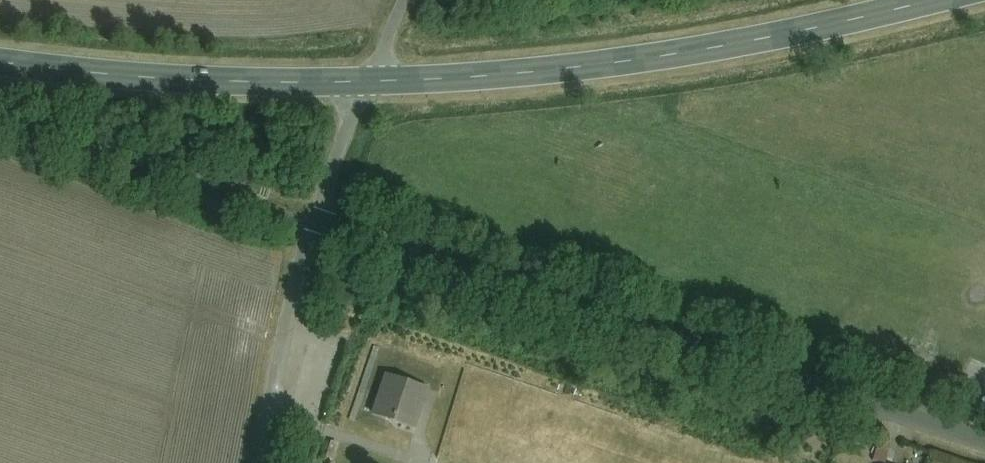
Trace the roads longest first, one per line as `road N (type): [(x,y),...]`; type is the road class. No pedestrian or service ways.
road 1 (unclassified): [(984,437),(322,221),(331,166),(365,83)]
road 2 (secondary): [(942,0),(692,53),(365,83)]
road 3 (secondary): [(365,83),(128,80),(0,64)]
road 4 (track): [(271,462),(322,221)]

